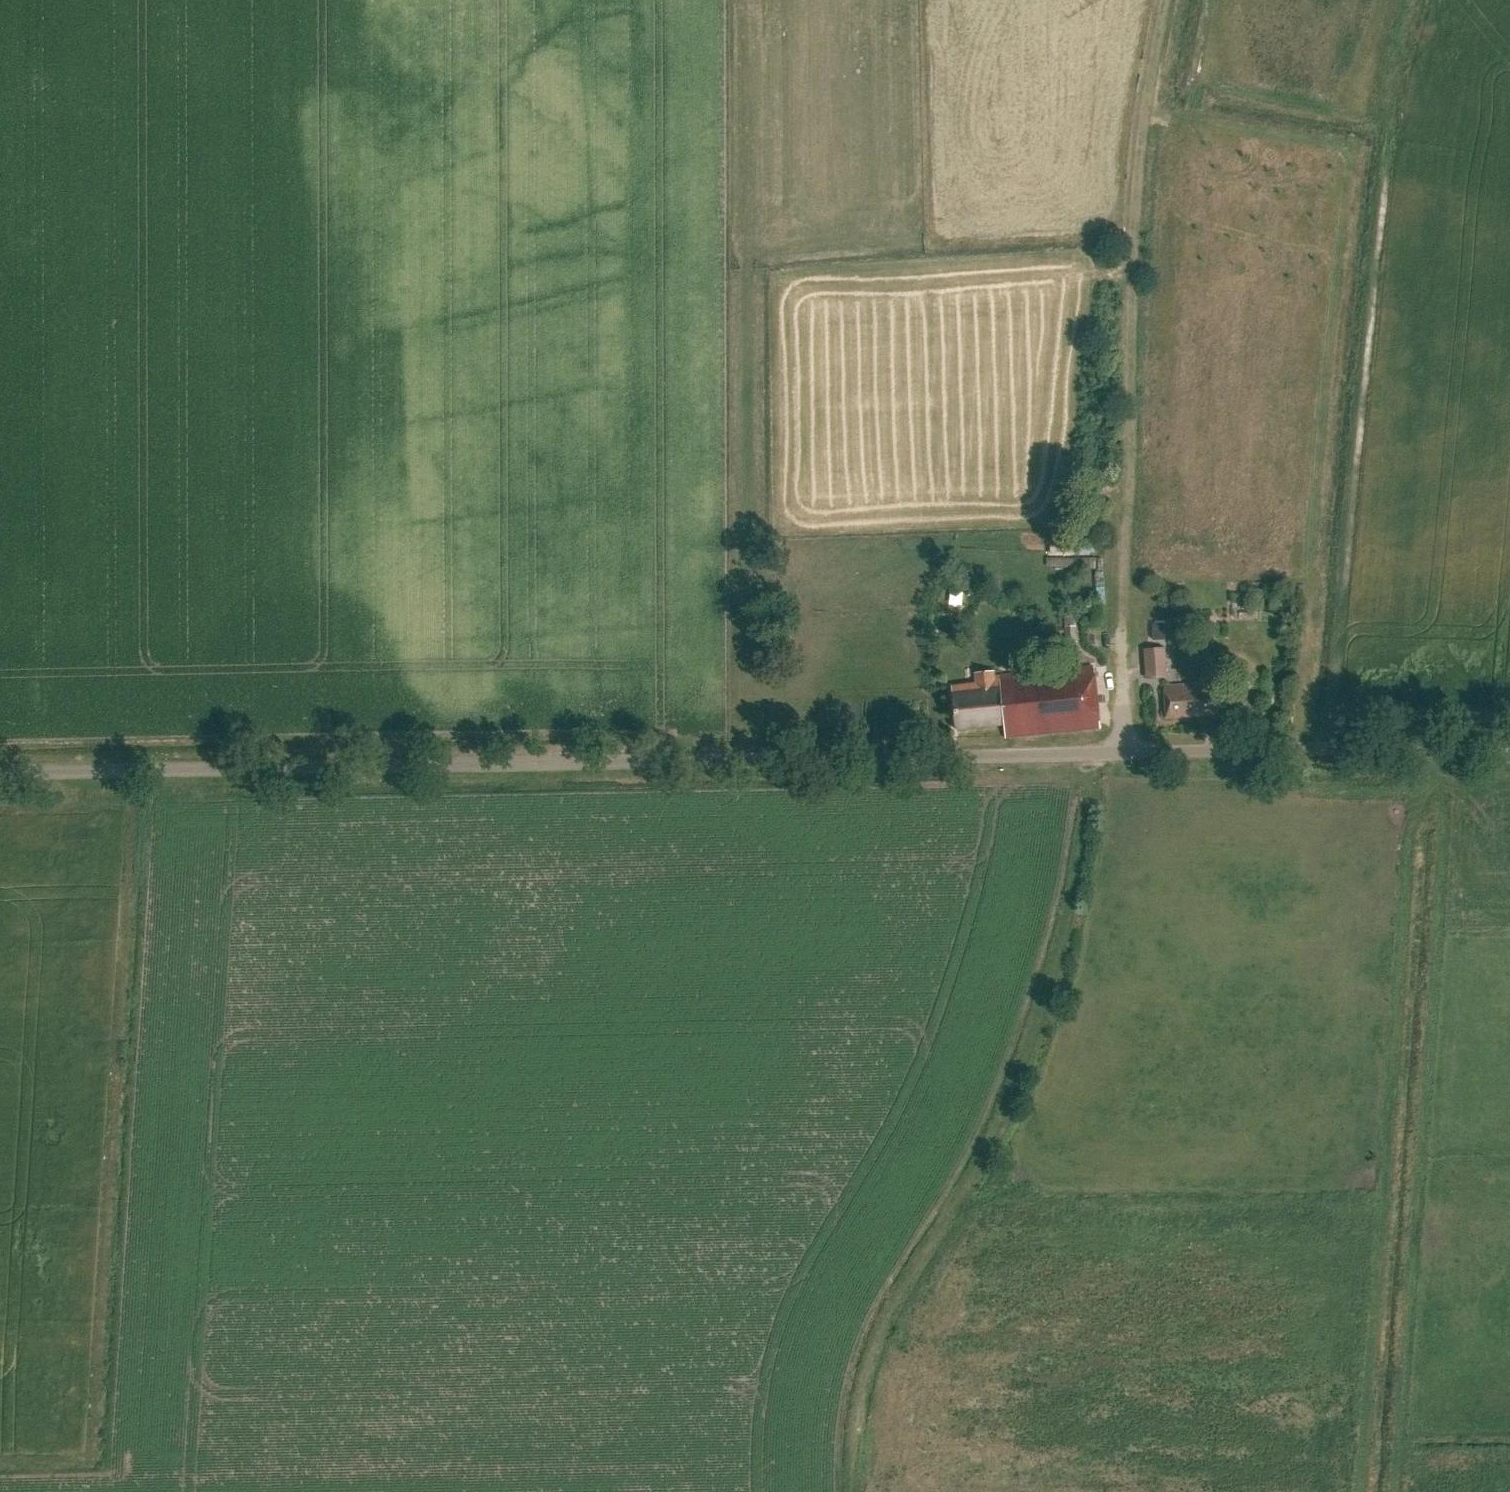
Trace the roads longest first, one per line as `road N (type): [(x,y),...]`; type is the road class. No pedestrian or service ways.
road 1 (unclassified): [(0,772),(1509,743)]
road 2 (track): [(1165,0),(1139,158),(1117,499),(1122,750)]

